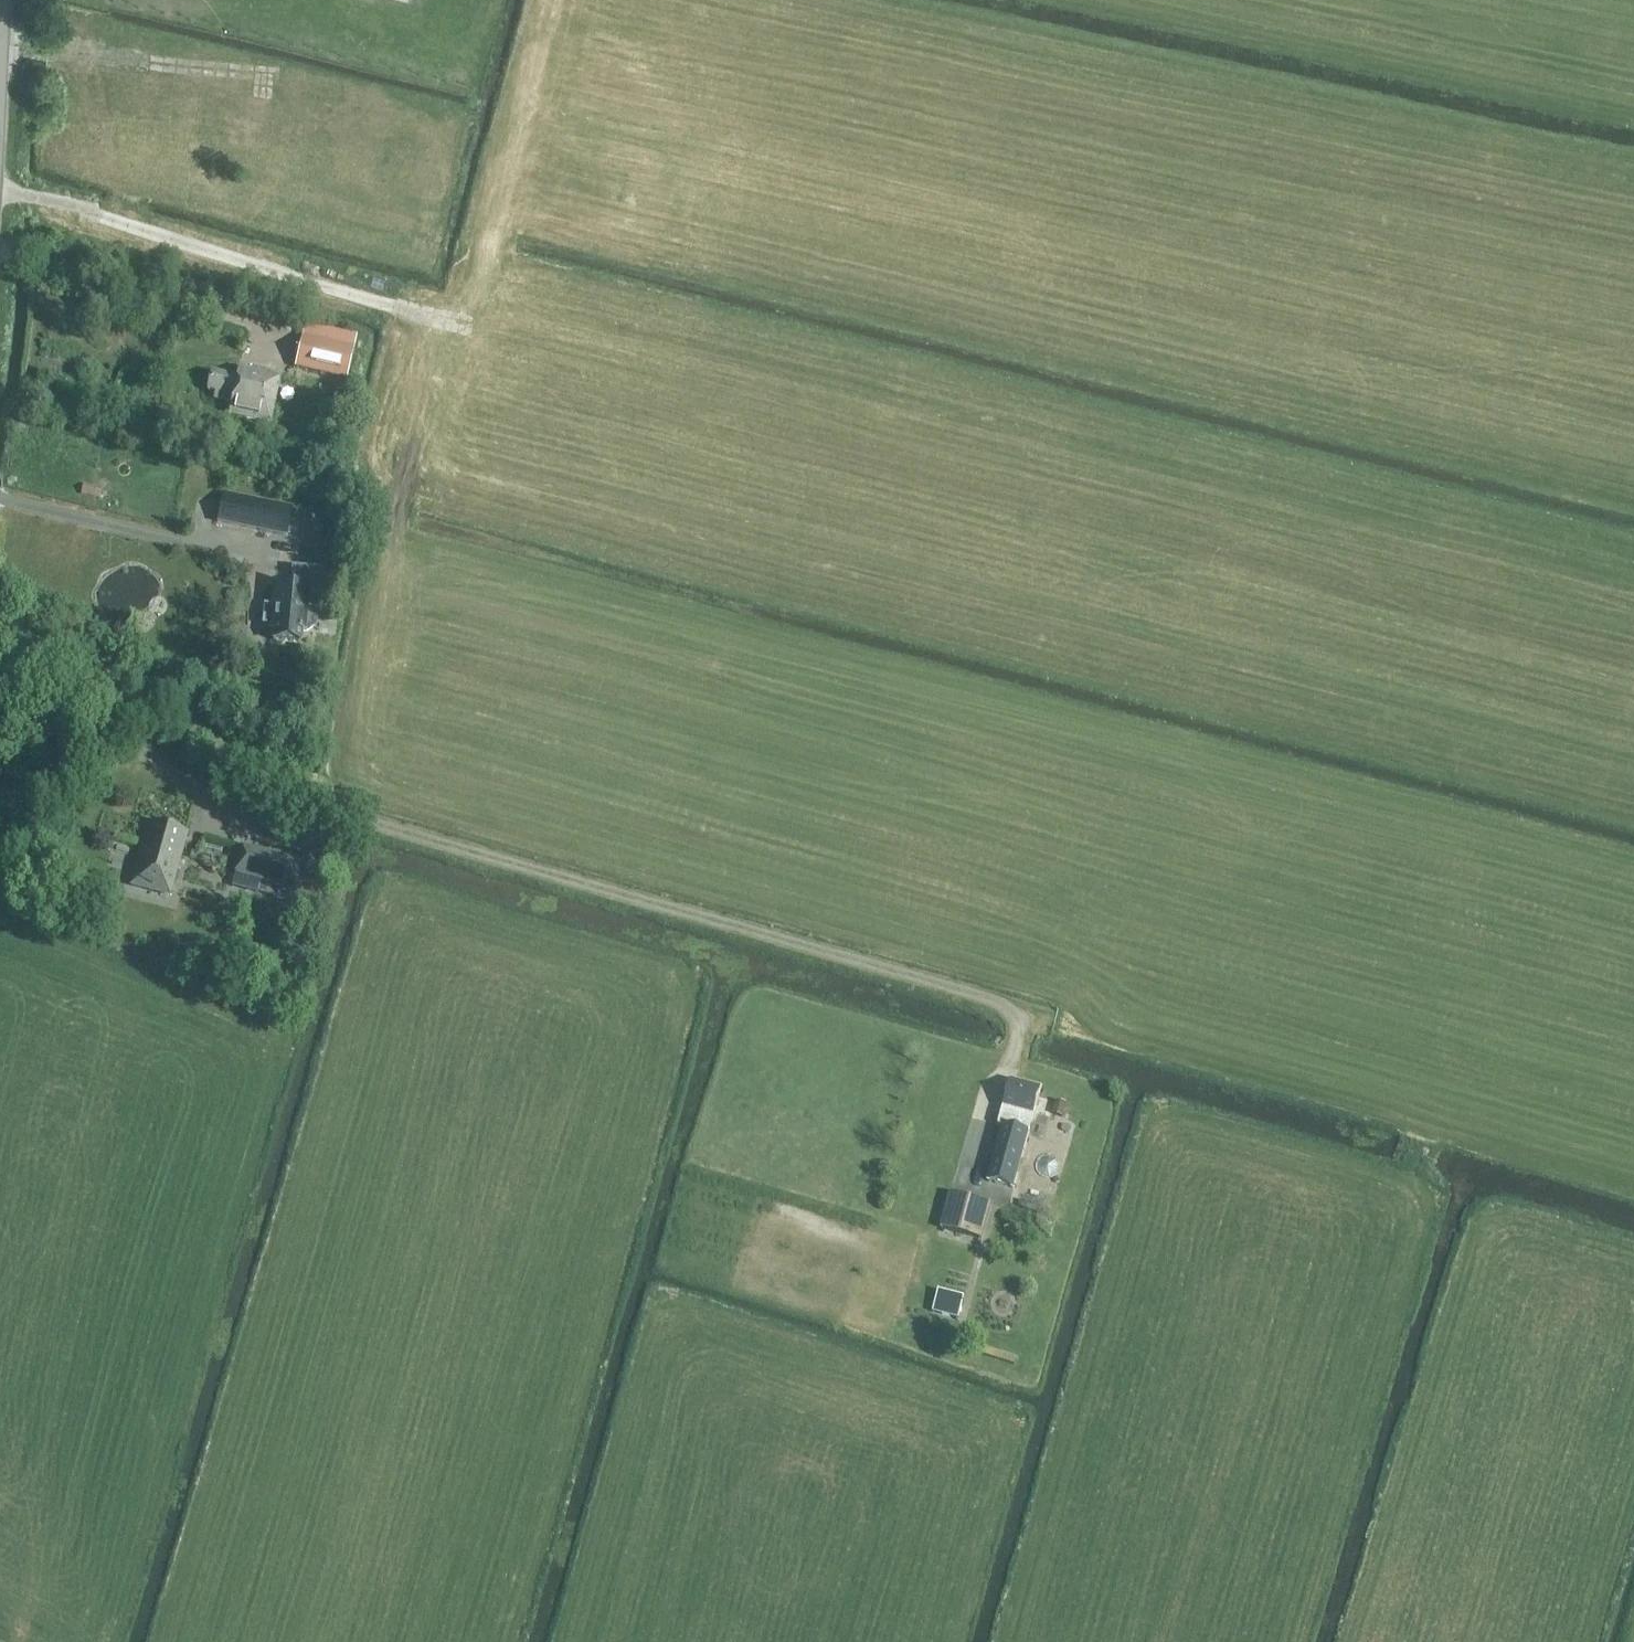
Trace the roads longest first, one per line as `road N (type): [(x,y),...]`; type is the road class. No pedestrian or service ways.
road 1 (unclassified): [(994,1009),(395,838),(64,664),(0,645)]

